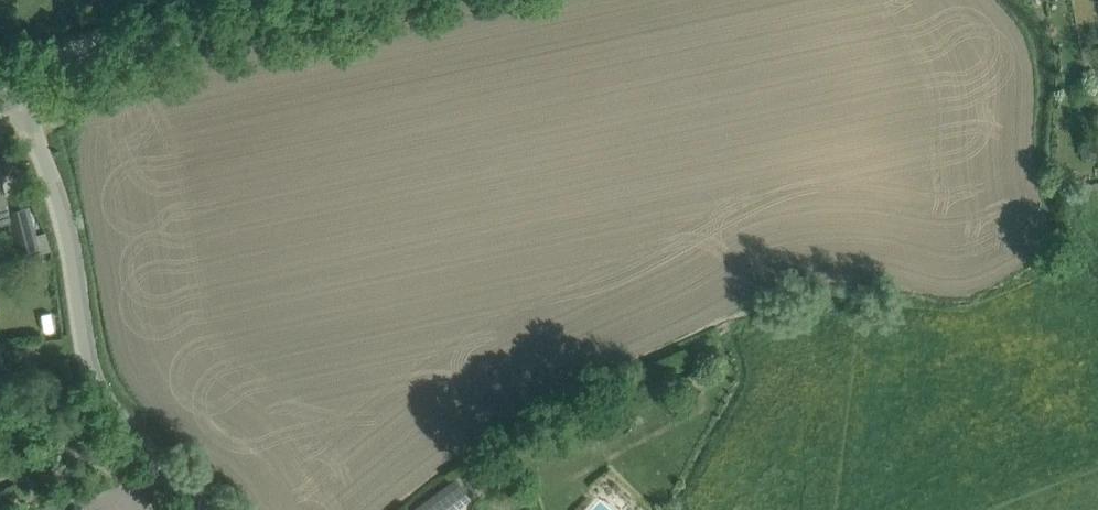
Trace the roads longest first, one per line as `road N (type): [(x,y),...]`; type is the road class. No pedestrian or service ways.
road 1 (unclassified): [(202,509),(112,415),(89,367),(66,225),(15,101)]
road 2 (tertiary): [(15,101),(101,64),(337,0)]

